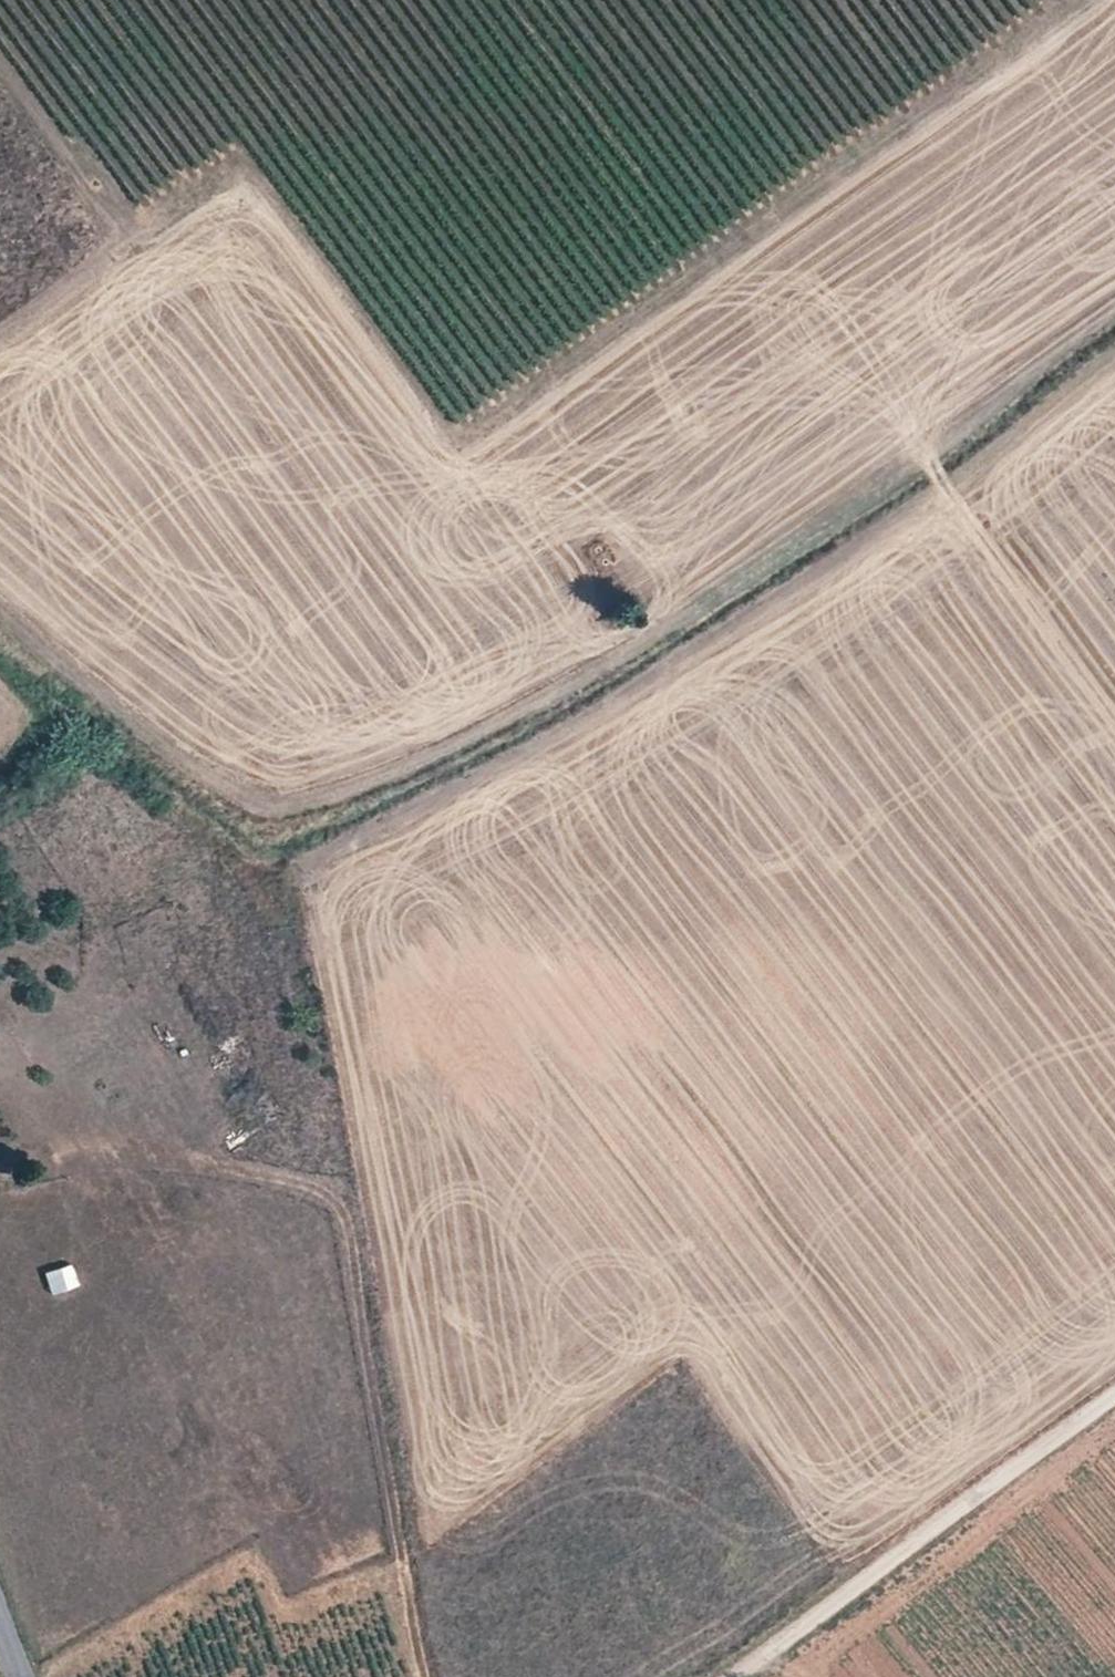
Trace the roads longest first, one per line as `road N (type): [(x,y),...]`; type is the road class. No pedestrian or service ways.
road 1 (unclassified): [(1114,1412),(751,1676)]

